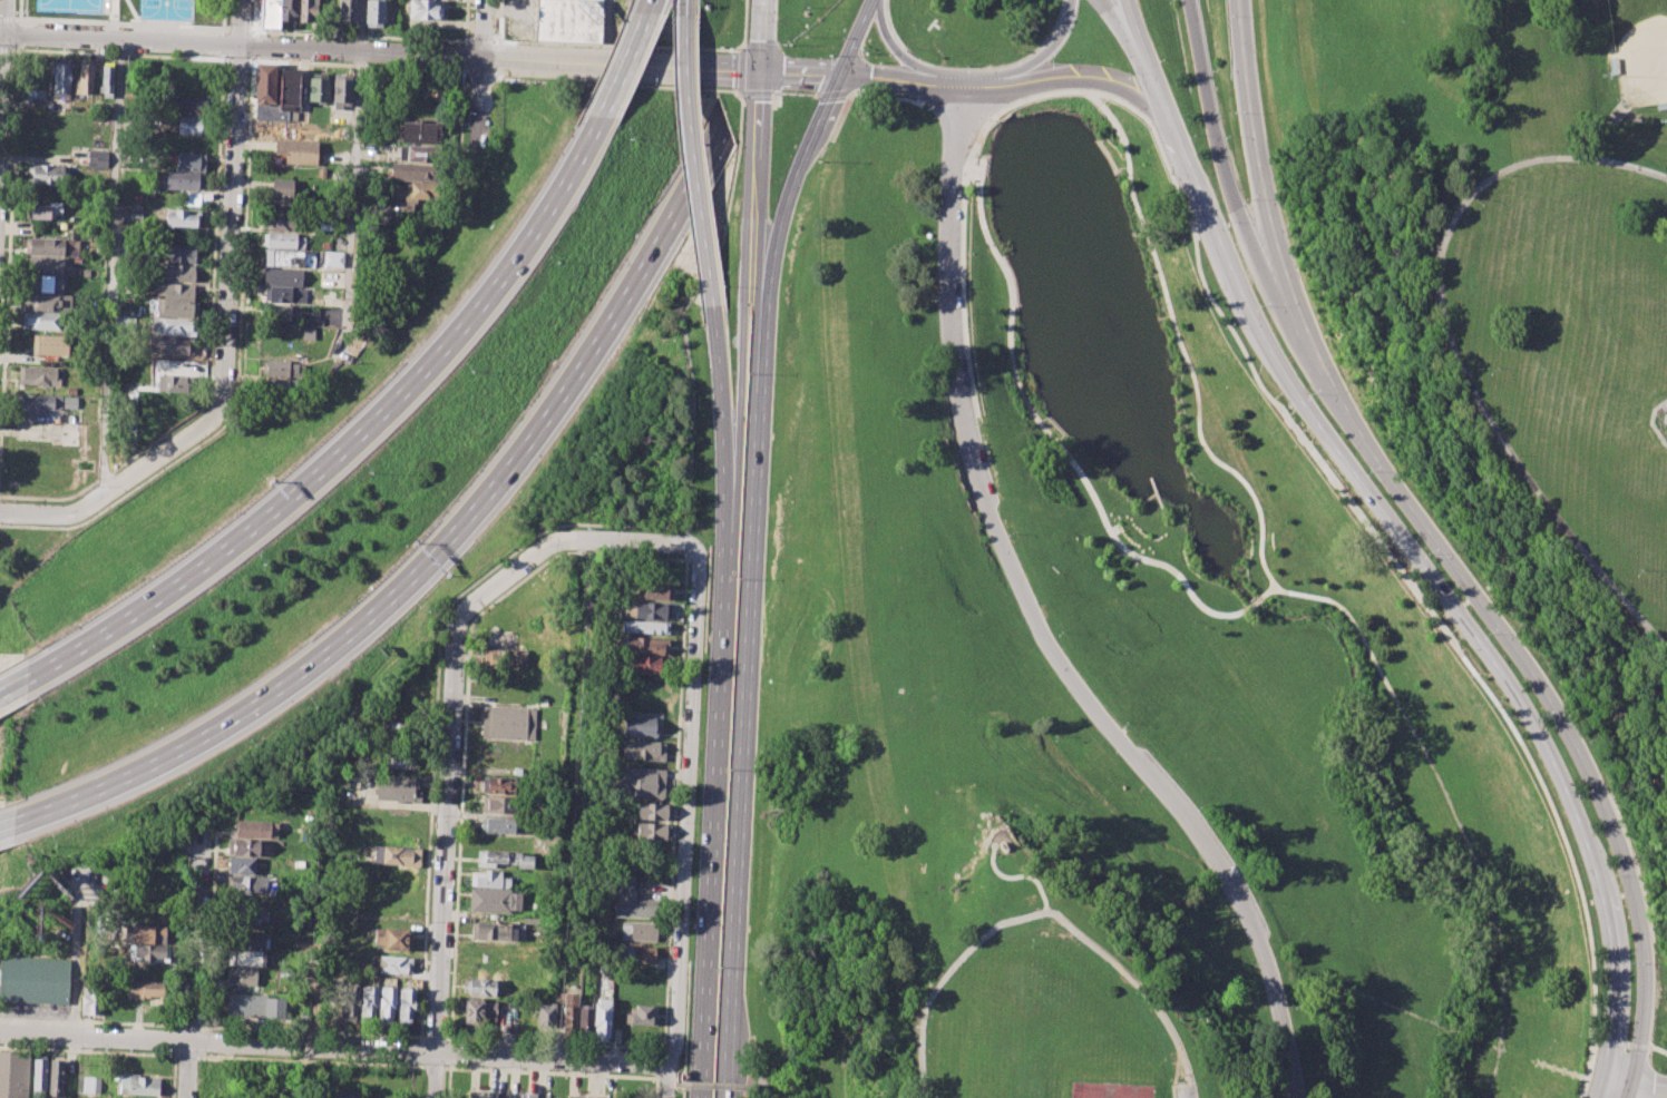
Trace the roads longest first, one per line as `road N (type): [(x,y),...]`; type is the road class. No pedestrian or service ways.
road 1 (secondary): [(1124,0),(1257,330),(1300,406),(1528,718),(1585,832),(1611,959),(1612,1017),(1597,1097)]
road 2 (residential): [(961,82),(952,303),(979,471),(1004,542),(1068,668),(1239,885),(1286,1006),(1301,1097)]
road 3 (motorway): [(11,831),(173,752),(279,686),(381,606),(538,430),(671,226),(722,120)]
road 4 (secondary): [(1629,1097),(1641,1050),(1644,955),(1619,842),(1580,756),(1515,650),(1358,440),(1318,360)]
road 5 (motorway): [(598,118),(526,241),(417,379),(199,568),(28,677)]
road 6 (primary): [(727,1097),(760,329)]
road 7 (residential): [(695,552),(684,545),(553,543),(460,621),(433,1097)]
road 8 (residential): [(242,0),(220,409),(69,514)]
road 9 (primary): [(730,541),(705,1097)]
road 10 (residential): [(695,552),(668,1097)]
road 11 (tertiary): [(0,33),(482,59)]
road 12 (tertiary): [(754,206),(730,541)]
road 13 (motorway): [(1289,302),(1225,183),(1187,0)]
road 14 (secondary): [(1289,302),(1271,231),(1240,0)]
road 15 (motorway): [(686,14),(690,130),(715,308)]
road 16 (tertiary): [(482,59),(759,73)]
road 17 (primary): [(760,329),(780,222),(840,78)]
road 18 (residential): [(436,1052),(193,1043)]
road 19 (residential): [(671,1062),(436,1052)]
road 20 (motorway): [(715,308),(730,541)]
road 21 (residential): [(199,831),(193,1043)]
road 22 (residential): [(189,1043),(0,1033)]
road 23 (tertiary): [(996,80),(1084,79),(1169,115)]
road 24 (tertiary): [(759,73),(754,206)]
road 25 (tertiary): [(760,329),(754,206)]
road 26 (tertiary): [(840,78),(961,82)]

